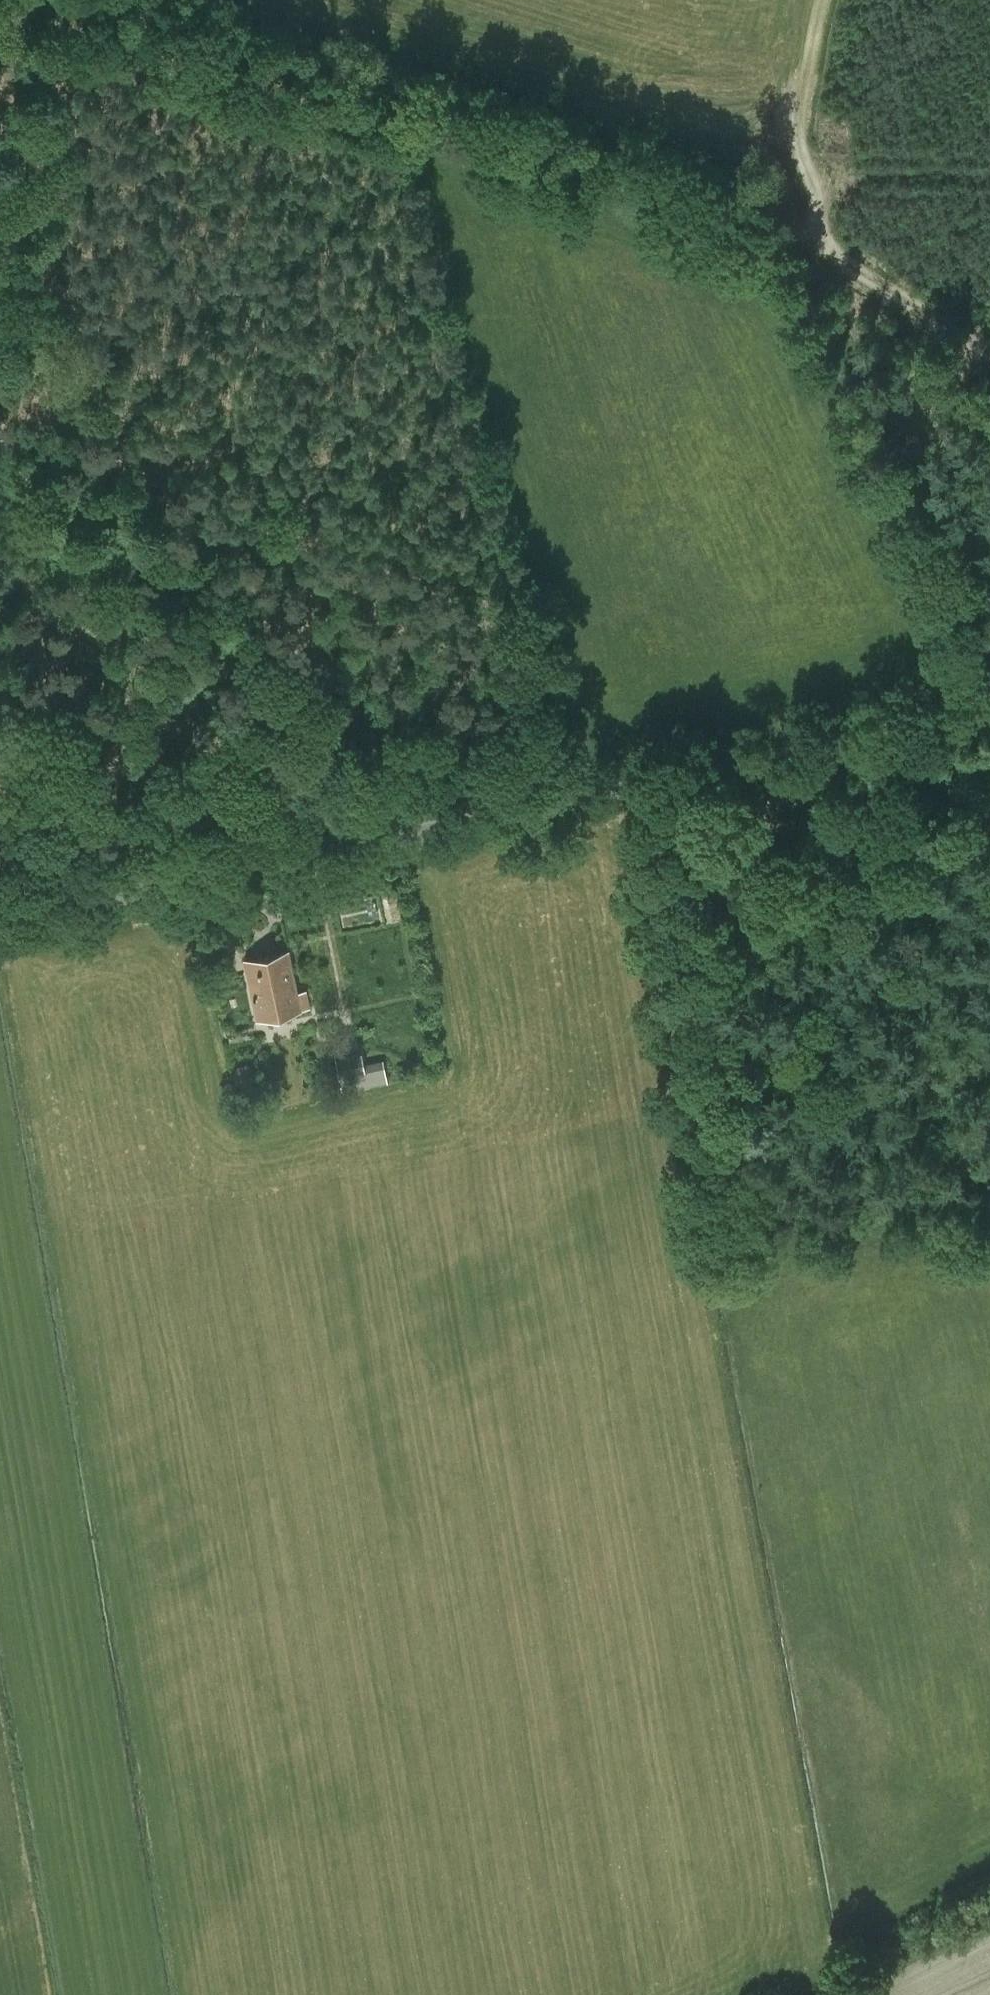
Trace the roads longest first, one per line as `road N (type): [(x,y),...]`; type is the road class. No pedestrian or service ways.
road 1 (unclassified): [(0,925),(989,714)]

